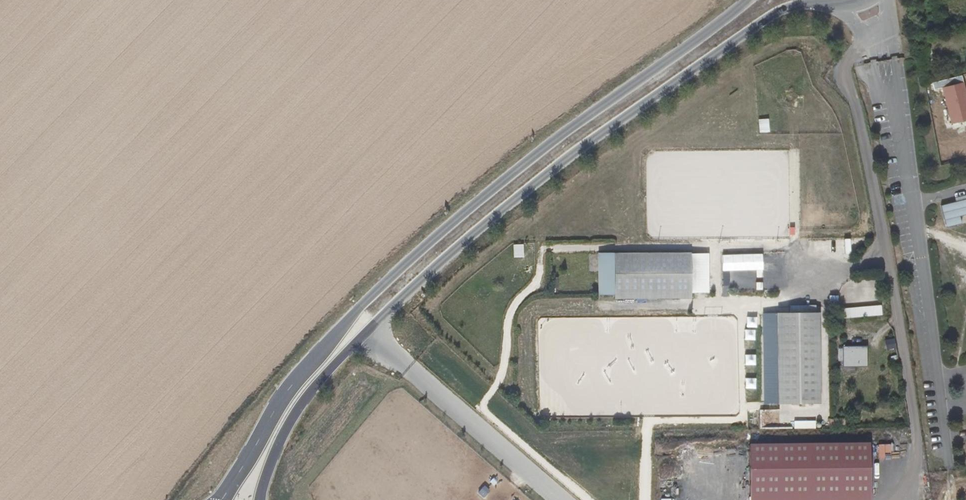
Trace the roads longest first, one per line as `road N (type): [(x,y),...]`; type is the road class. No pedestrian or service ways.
road 1 (secondary): [(261,499),(277,447),(309,395),(419,282),(648,101),(769,19),(821,1)]
road 2 (secondary): [(749,0),(409,261),(285,393),(222,499)]
road 3 (unclassified): [(915,205),(952,470)]
road 4 (unclassified): [(890,82),(915,205)]

